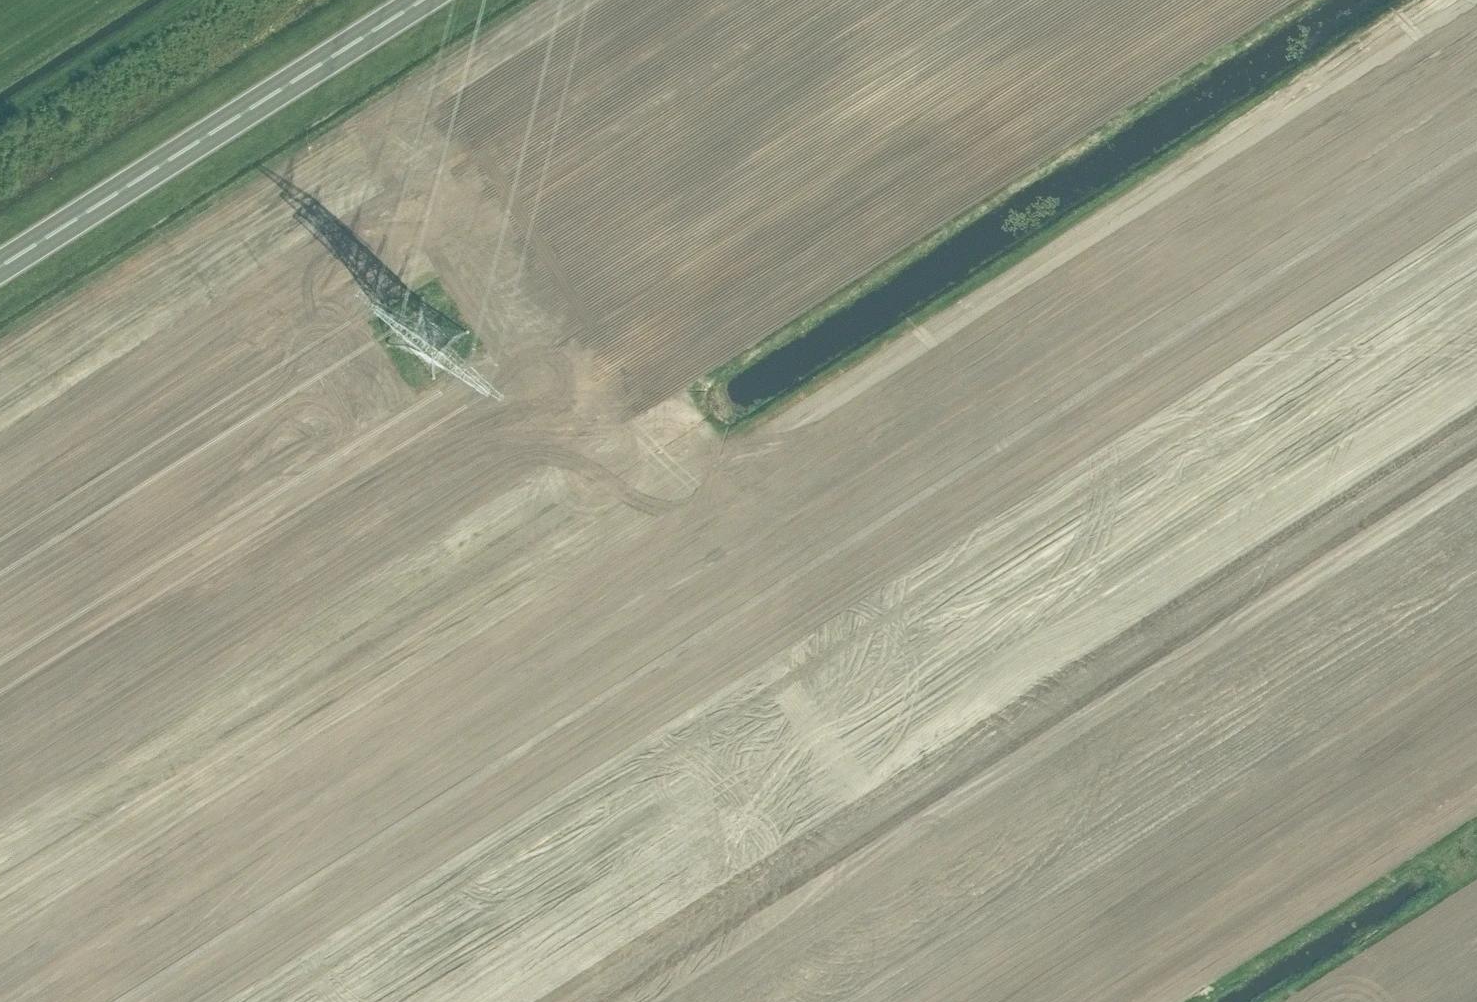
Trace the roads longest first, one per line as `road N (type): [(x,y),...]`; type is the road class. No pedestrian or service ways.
road 1 (trunk): [(0,266),(420,0)]

